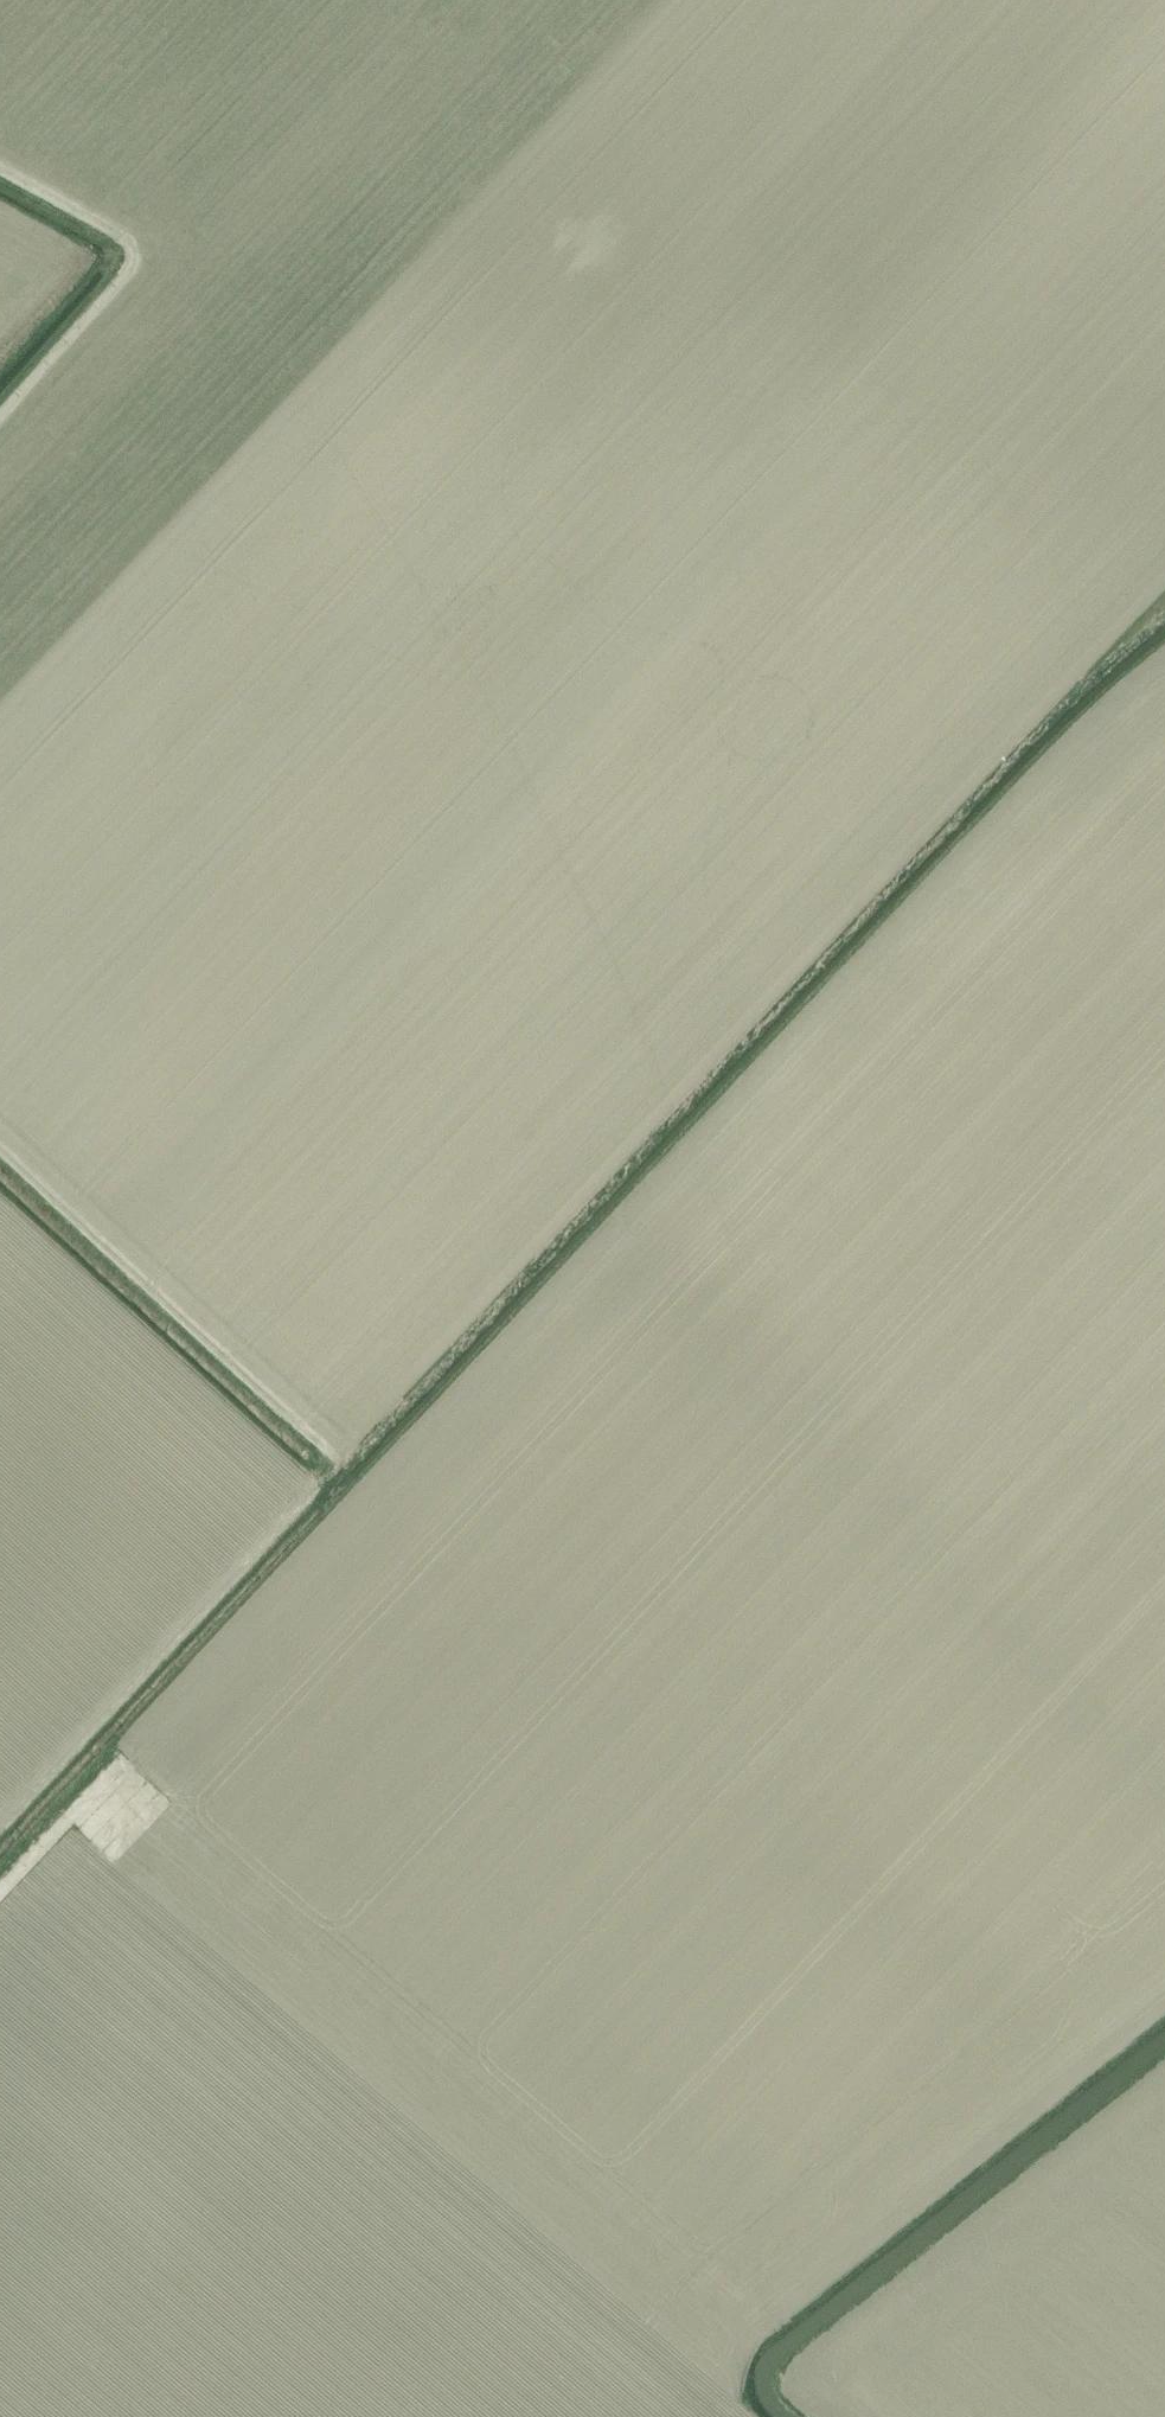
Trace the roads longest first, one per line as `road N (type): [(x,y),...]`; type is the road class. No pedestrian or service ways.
road 1 (track): [(0,1891),(67,1822),(120,1796)]

